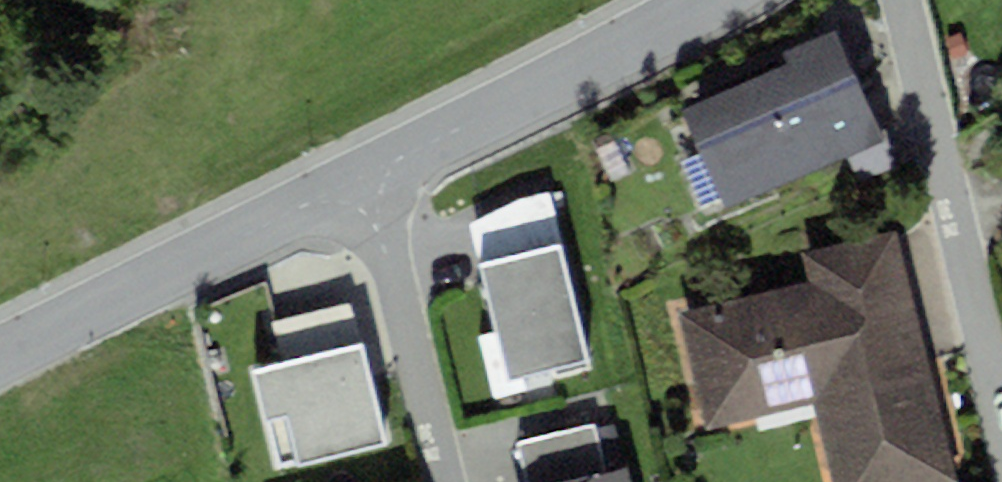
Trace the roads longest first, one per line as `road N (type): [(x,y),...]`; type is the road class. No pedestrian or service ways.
road 1 (residential): [(1001,409),(898,0)]
road 2 (unclassified): [(0,361),(366,180)]
road 3 (unclassified): [(366,180),(715,0)]
road 4 (residential): [(366,180),(441,481)]

